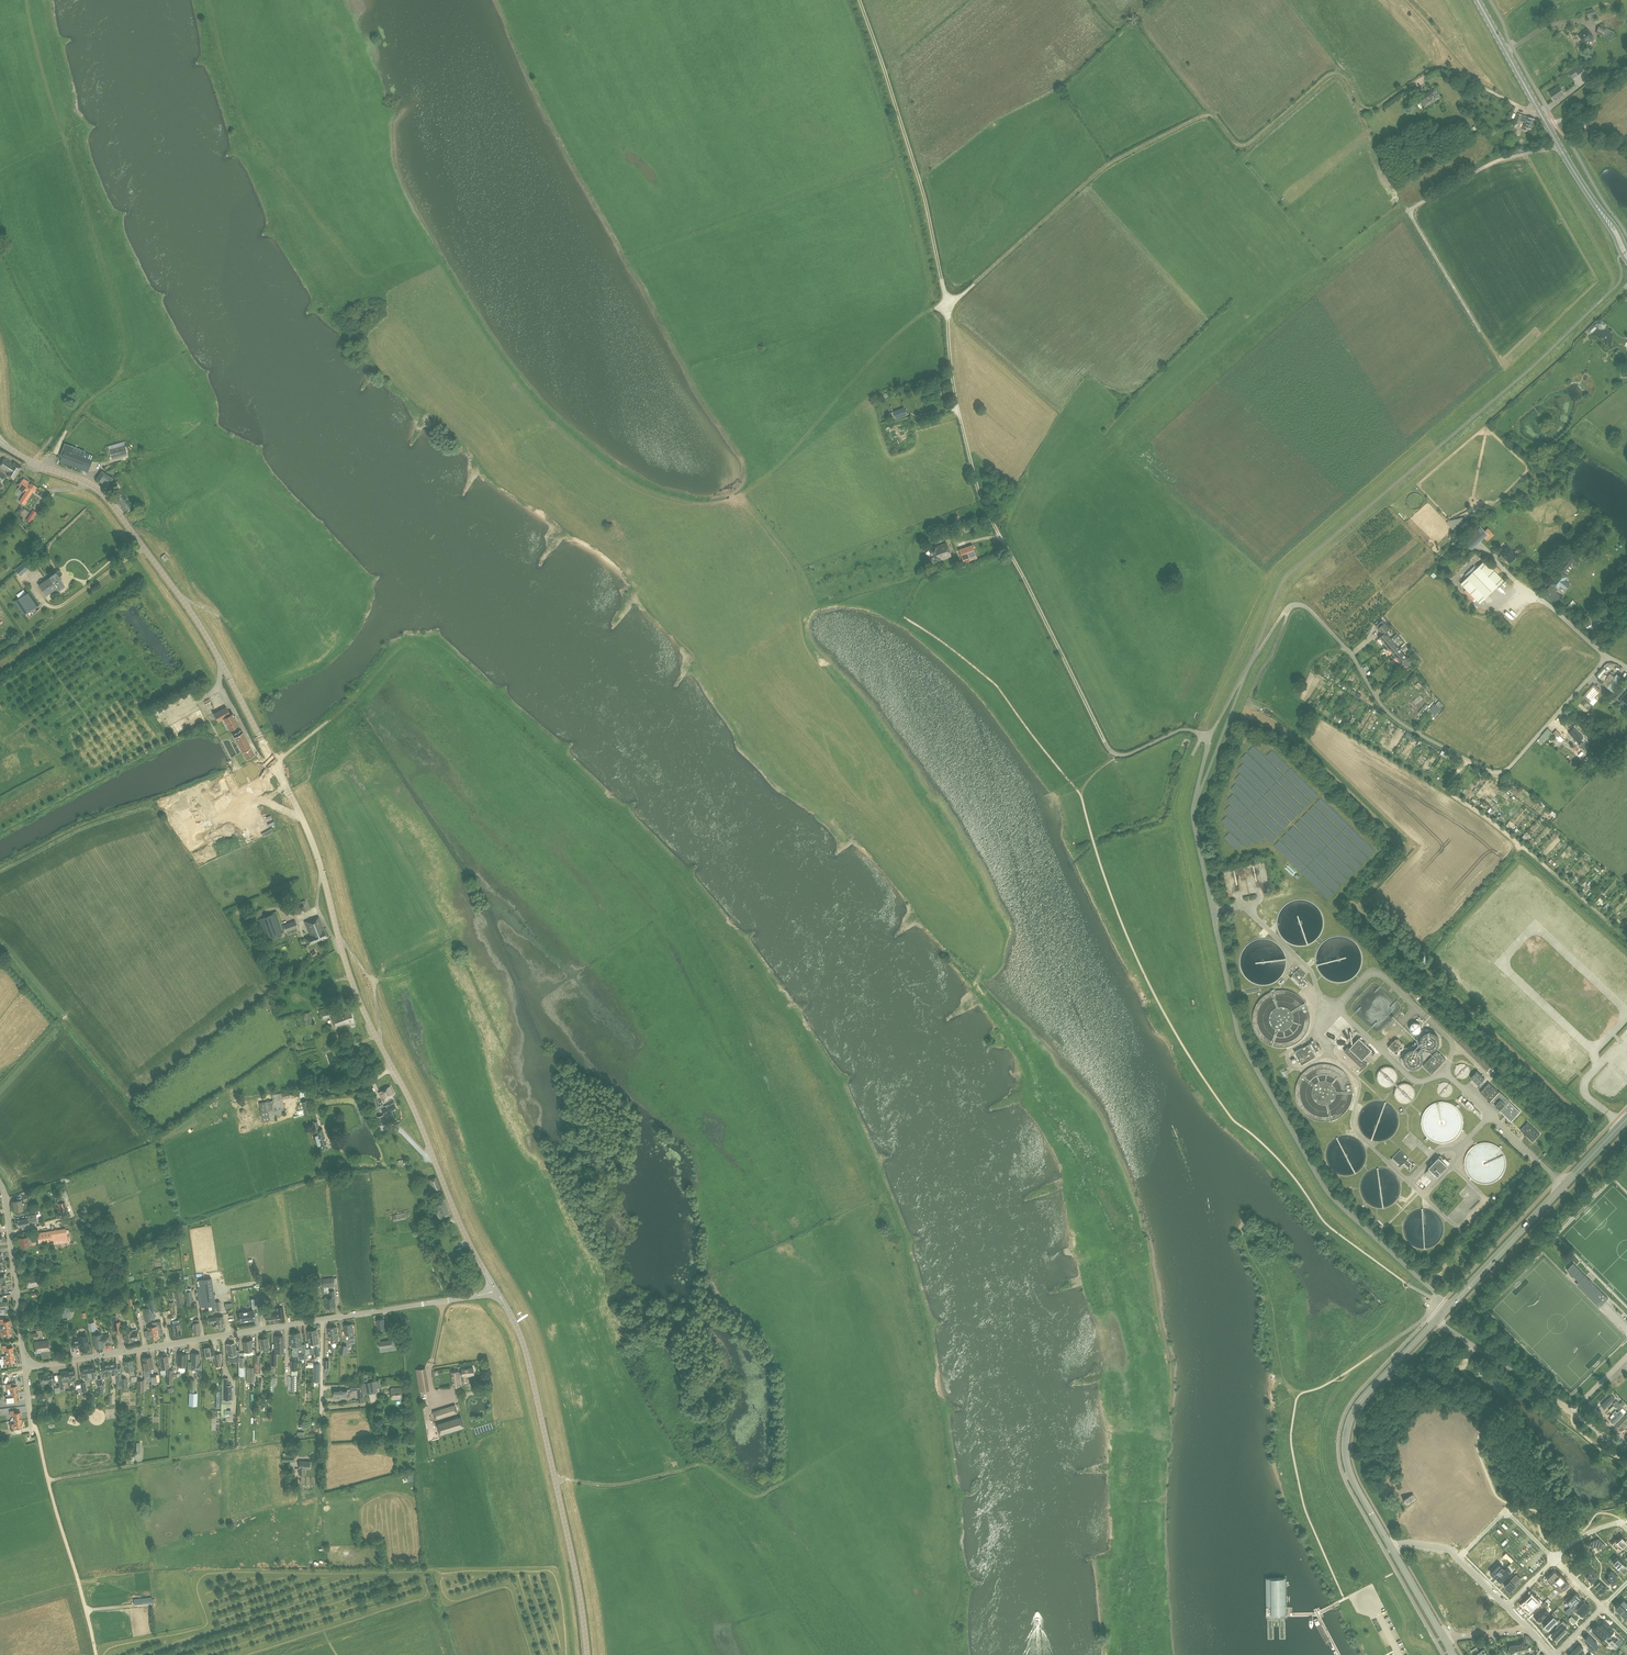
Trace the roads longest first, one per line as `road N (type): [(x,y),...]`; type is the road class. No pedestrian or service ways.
road 1 (tertiary): [(496,1290),(358,998),(308,830),(197,622),(101,493),(0,441)]
road 2 (track): [(1542,102),(1519,107),(1441,68),(1372,108),(1344,73),(1333,71),(1243,145),(1208,115),(1138,146),(948,304)]
road 3 (residential): [(1448,1307),(1326,1191),(1241,1043),(1193,813),(1210,736)]
road 4 (residential): [(25,1368),(496,1290)]
road 5 (track): [(948,304),(954,387),(979,496),(1104,742)]
road 6 (residential): [(1626,668),(1609,659),(1601,665),(1505,770),(1492,773),(1396,720),(1308,608),(1287,608)]
road 7 (tertiary): [(588,1654),(524,1344),(496,1290)]
road 8 (track): [(948,304),(925,198),(860,0)]
road 9 (track): [(1478,329),(1411,211),(1495,161),(1559,146)]
road 10 (track): [(48,1481),(320,1435)]
road 11 (tertiary): [(1391,1548),(1351,1476),(1347,1431),(1365,1395),(1436,1320)]
road 12 (tertiary): [(1448,1307),(1626,1118)]
road 13 (track): [(32,1423),(96,1654)]
road 14 (unclassified): [(1626,1449),(1436,1320)]
road 15 (primary): [(1585,189),(1477,0)]
road 16 (residential): [(0,1184),(25,1368)]
road 17 (track): [(1094,0),(1117,26),(1137,15),(1208,115)]
road 18 (track): [(554,1478),(615,1485),(702,1465),(726,1476)]
road 19 (residential): [(1554,1559),(1506,1511),(1458,1559)]
road 20 (track): [(383,1049),(371,981),(338,935)]

